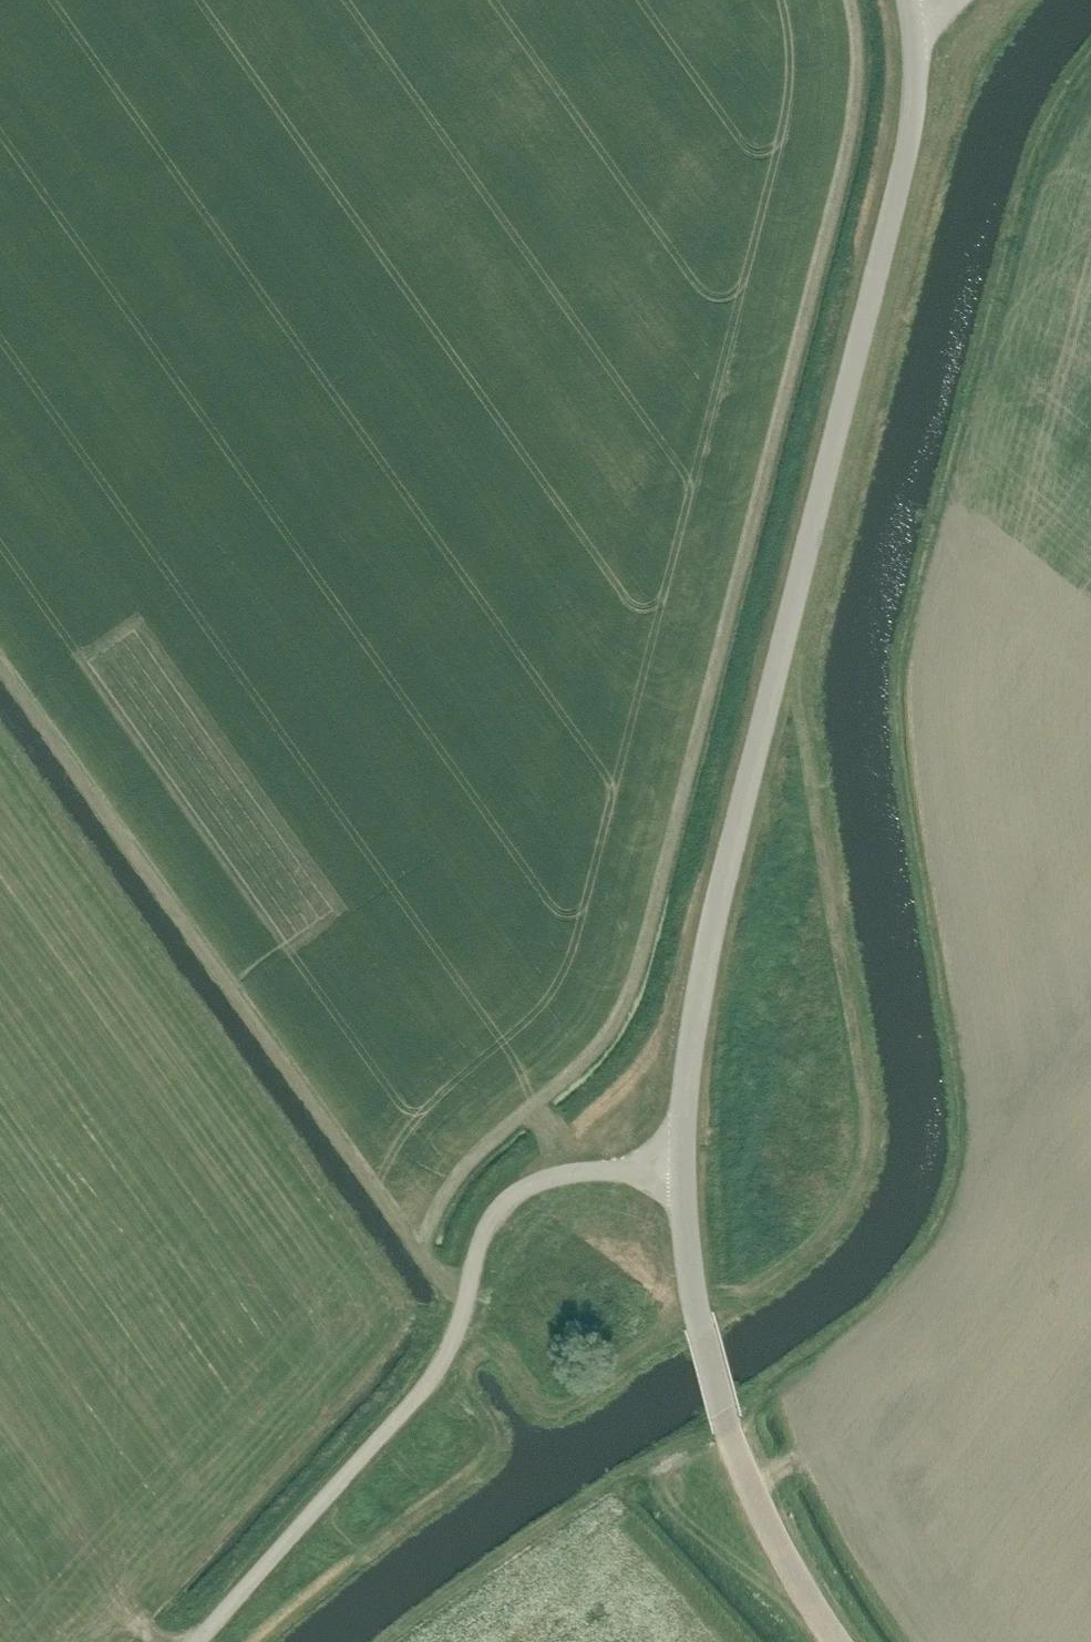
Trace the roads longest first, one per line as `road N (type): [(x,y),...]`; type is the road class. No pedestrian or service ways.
road 1 (tertiary): [(681,1166),(692,1012),(907,140),(908,18)]
road 2 (unclassified): [(193,1641),(444,1355),(477,1241),(496,1207),(546,1177),(681,1166)]
road 3 (tertiary): [(827,1641),(765,1530),(720,1422),(694,1326),(681,1166)]

